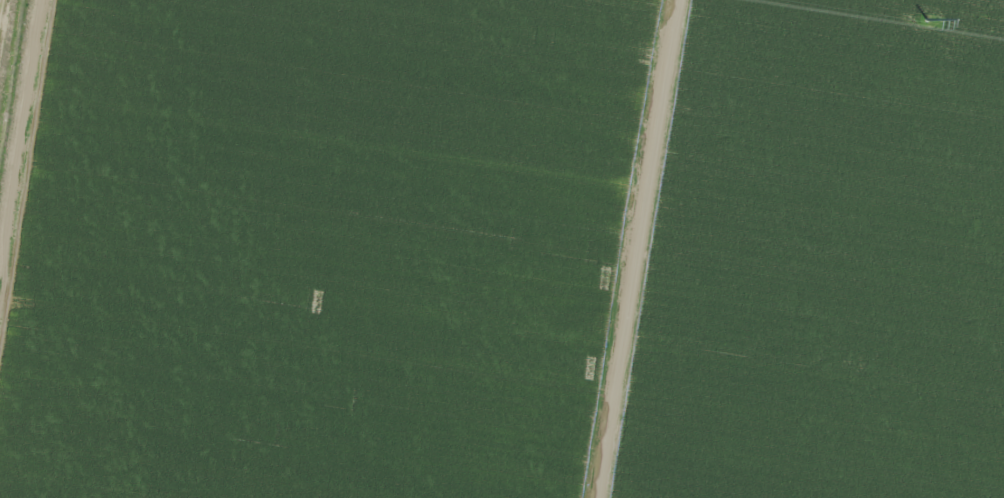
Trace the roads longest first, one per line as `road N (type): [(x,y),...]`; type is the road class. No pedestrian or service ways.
road 1 (residential): [(36,0),(0,230)]

